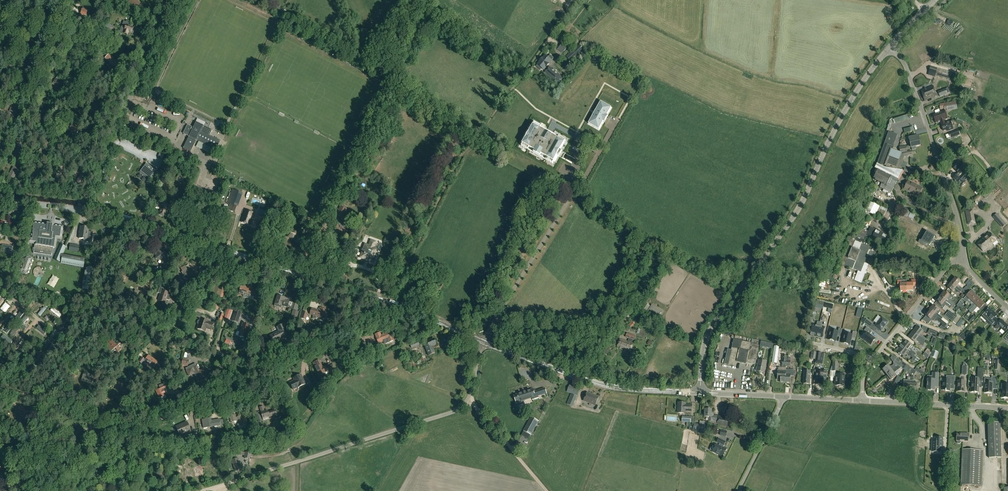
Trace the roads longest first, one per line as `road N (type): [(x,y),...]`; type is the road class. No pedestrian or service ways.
road 1 (unclassified): [(9,490),(402,305)]
road 2 (tertiary): [(700,393),(710,329),(796,214),(838,124),(889,47)]
road 3 (unclassified): [(207,490),(452,412),(472,388),(480,341)]
road 4 (tertiary): [(402,305),(89,207)]
road 5 (track): [(0,405),(9,391),(41,393),(85,335),(128,218)]
road 6 (tertiary): [(700,393),(589,383),(480,341)]
road 7 (unclassified): [(89,207),(167,0)]
road 8 (unclassified): [(964,257),(927,124),(895,53)]
road 9 (track): [(267,369),(97,312)]
road 10 (track): [(918,490),(892,473),(762,440)]
road 11 (tertiary): [(861,401),(1007,409)]
road 12 (unclassified): [(873,358),(952,262),(964,257)]
road 13 (track): [(547,490),(467,399)]

